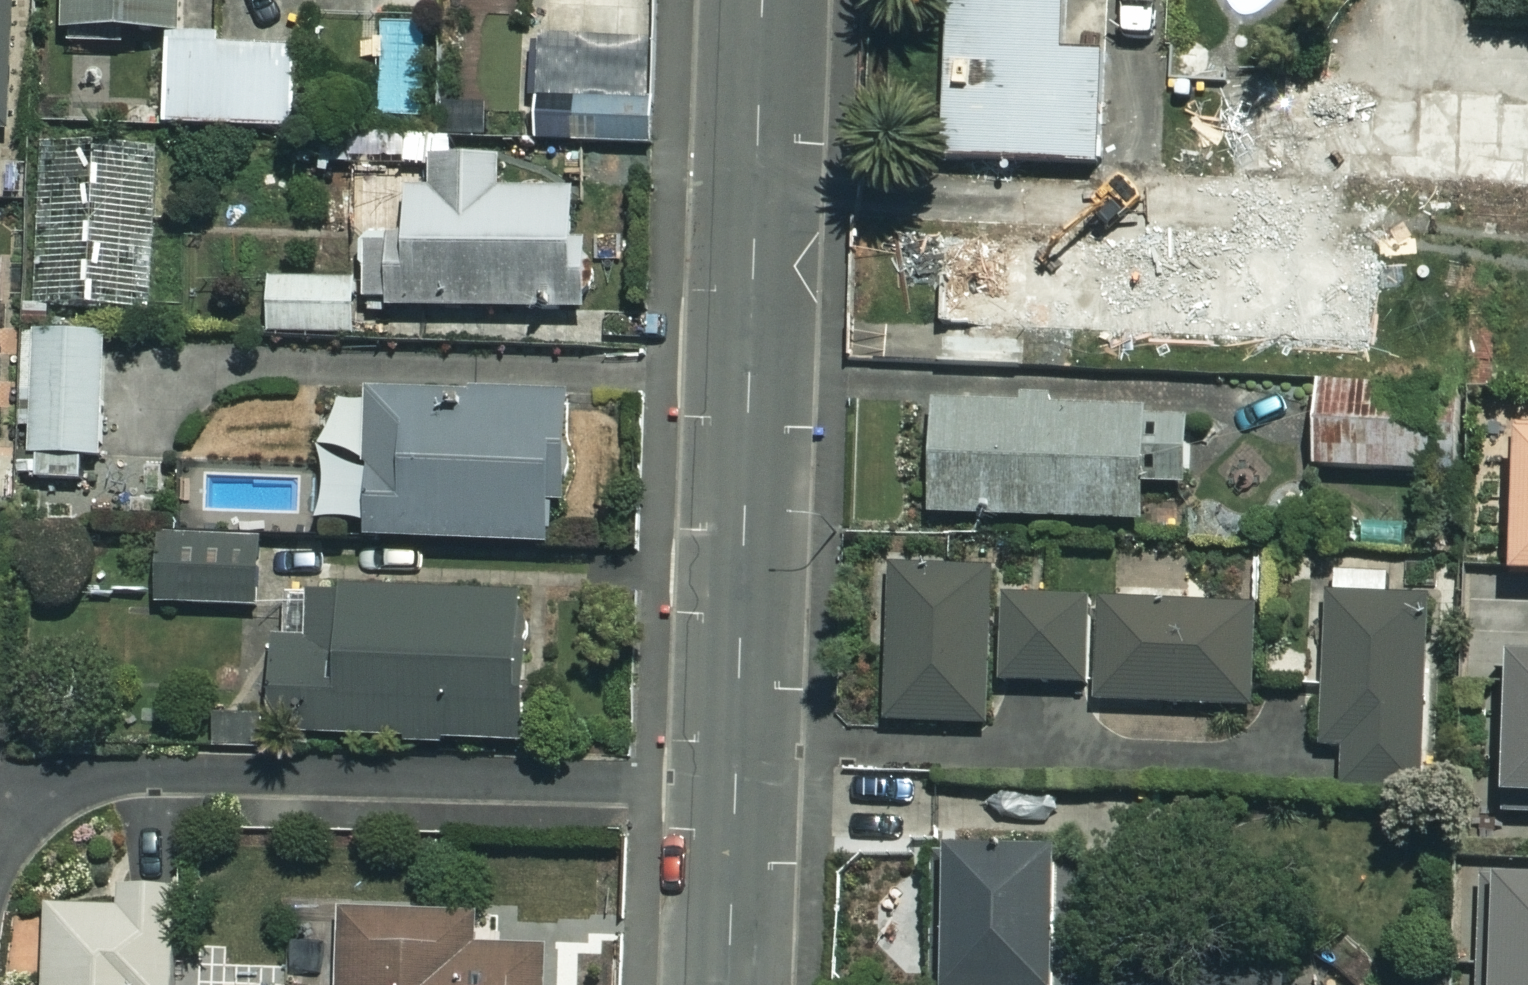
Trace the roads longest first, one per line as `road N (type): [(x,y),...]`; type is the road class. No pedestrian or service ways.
road 1 (tertiary): [(735,788),(766,0)]
road 2 (residential): [(0,863),(31,819),(65,790),(111,775),(735,788)]
road 3 (tertiary): [(727,984),(735,788)]

